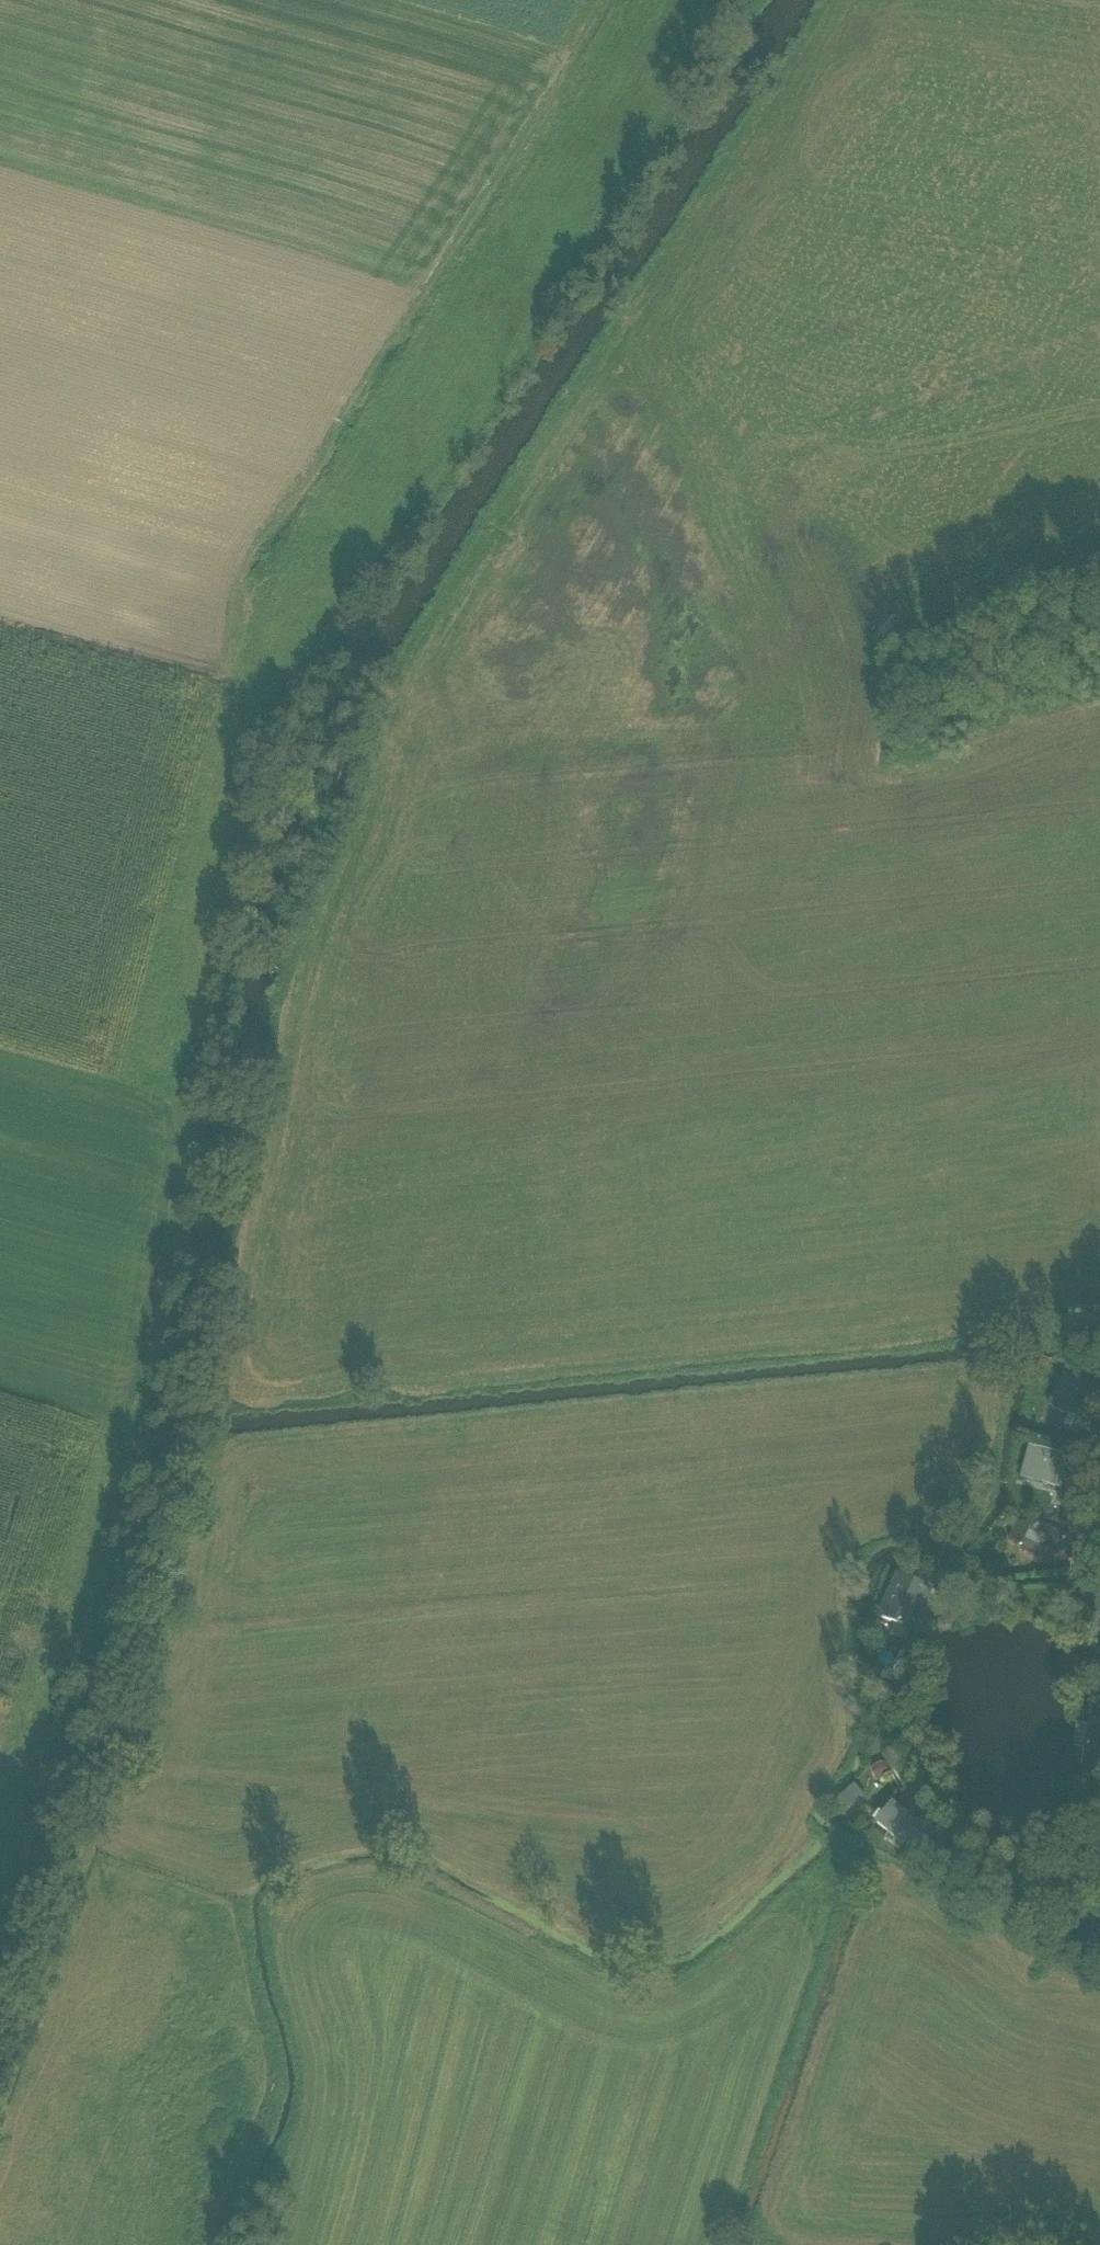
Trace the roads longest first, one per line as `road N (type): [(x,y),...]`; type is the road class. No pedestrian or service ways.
road 1 (track): [(0,2074),(68,1894),(212,1451),(233,1361)]

